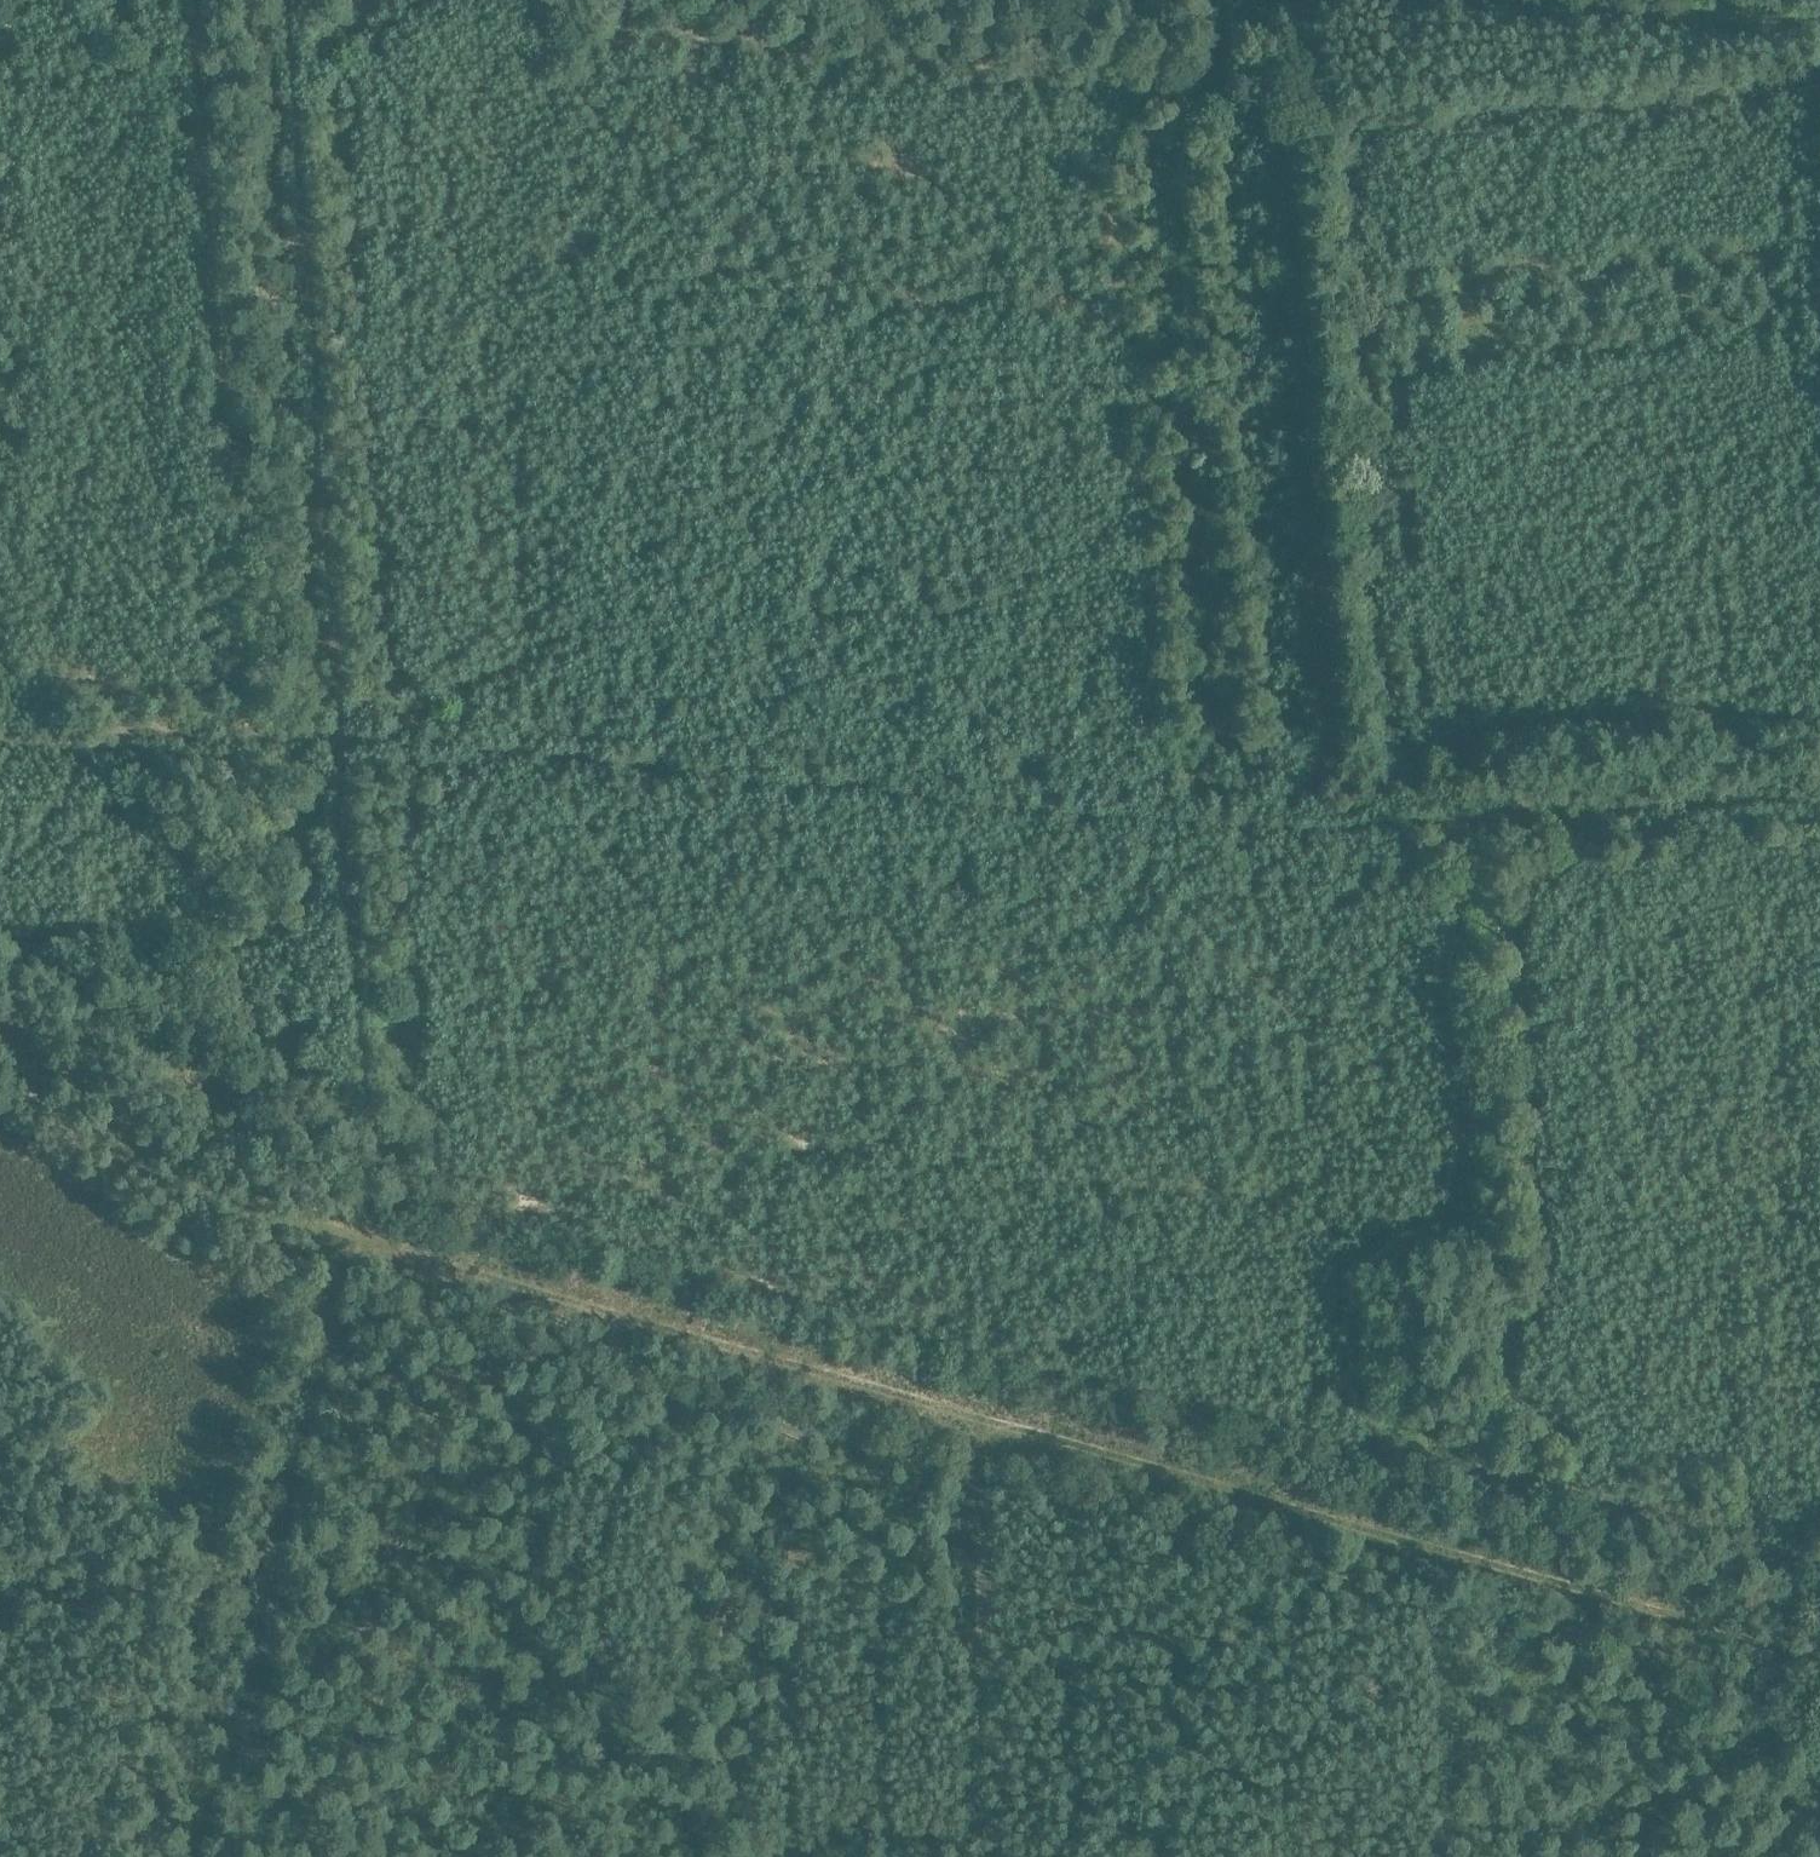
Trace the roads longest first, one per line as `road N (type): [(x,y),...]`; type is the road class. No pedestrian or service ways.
road 1 (track): [(1819,1662),(337,1238),(208,1183),(0,1026)]
road 2 (track): [(196,1856),(337,1273),(356,1237),(378,1146),(350,931),(287,0)]
road 3 (track): [(1488,0),(1819,21)]

